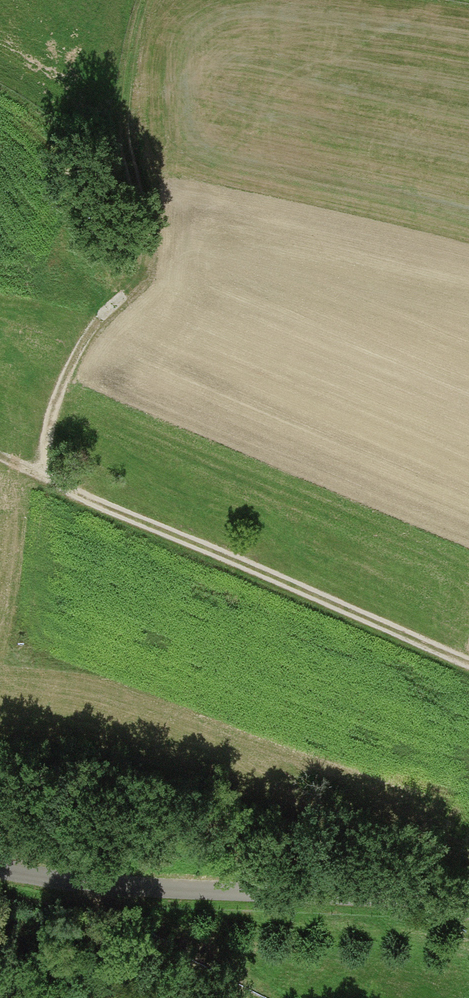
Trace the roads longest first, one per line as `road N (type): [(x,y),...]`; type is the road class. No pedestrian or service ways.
road 1 (track): [(468,664),(0,447)]
road 2 (track): [(0,873),(84,887),(325,895),(468,918)]
road 3 (track): [(149,0),(133,35),(121,143),(138,192),(140,245),(120,296)]
road 4 (track): [(45,467),(49,409),(81,342),(120,296)]

